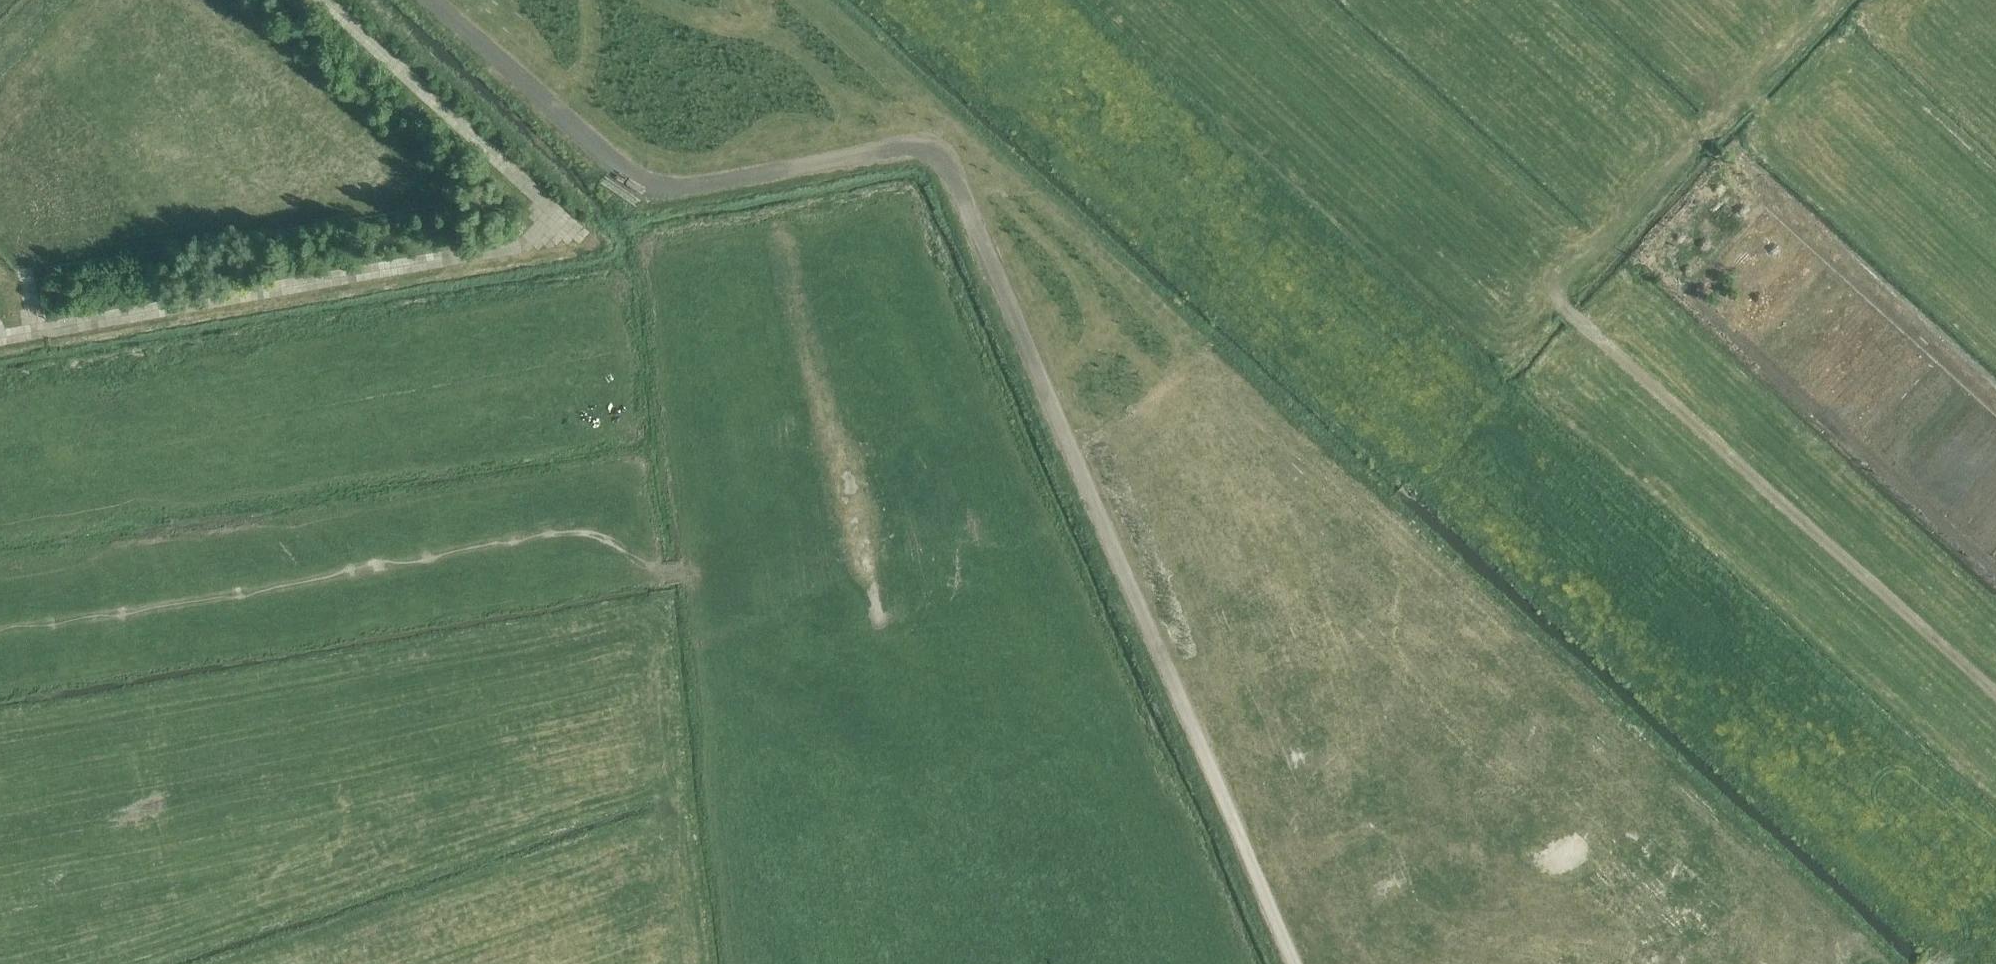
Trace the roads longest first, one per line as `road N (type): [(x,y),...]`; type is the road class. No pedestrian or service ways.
road 1 (track): [(1295,963),(961,189),(938,153),(904,145),(682,186),(641,180),(431,0)]
road 2 (track): [(1995,693),(1565,307),(1566,273),(1830,0)]

